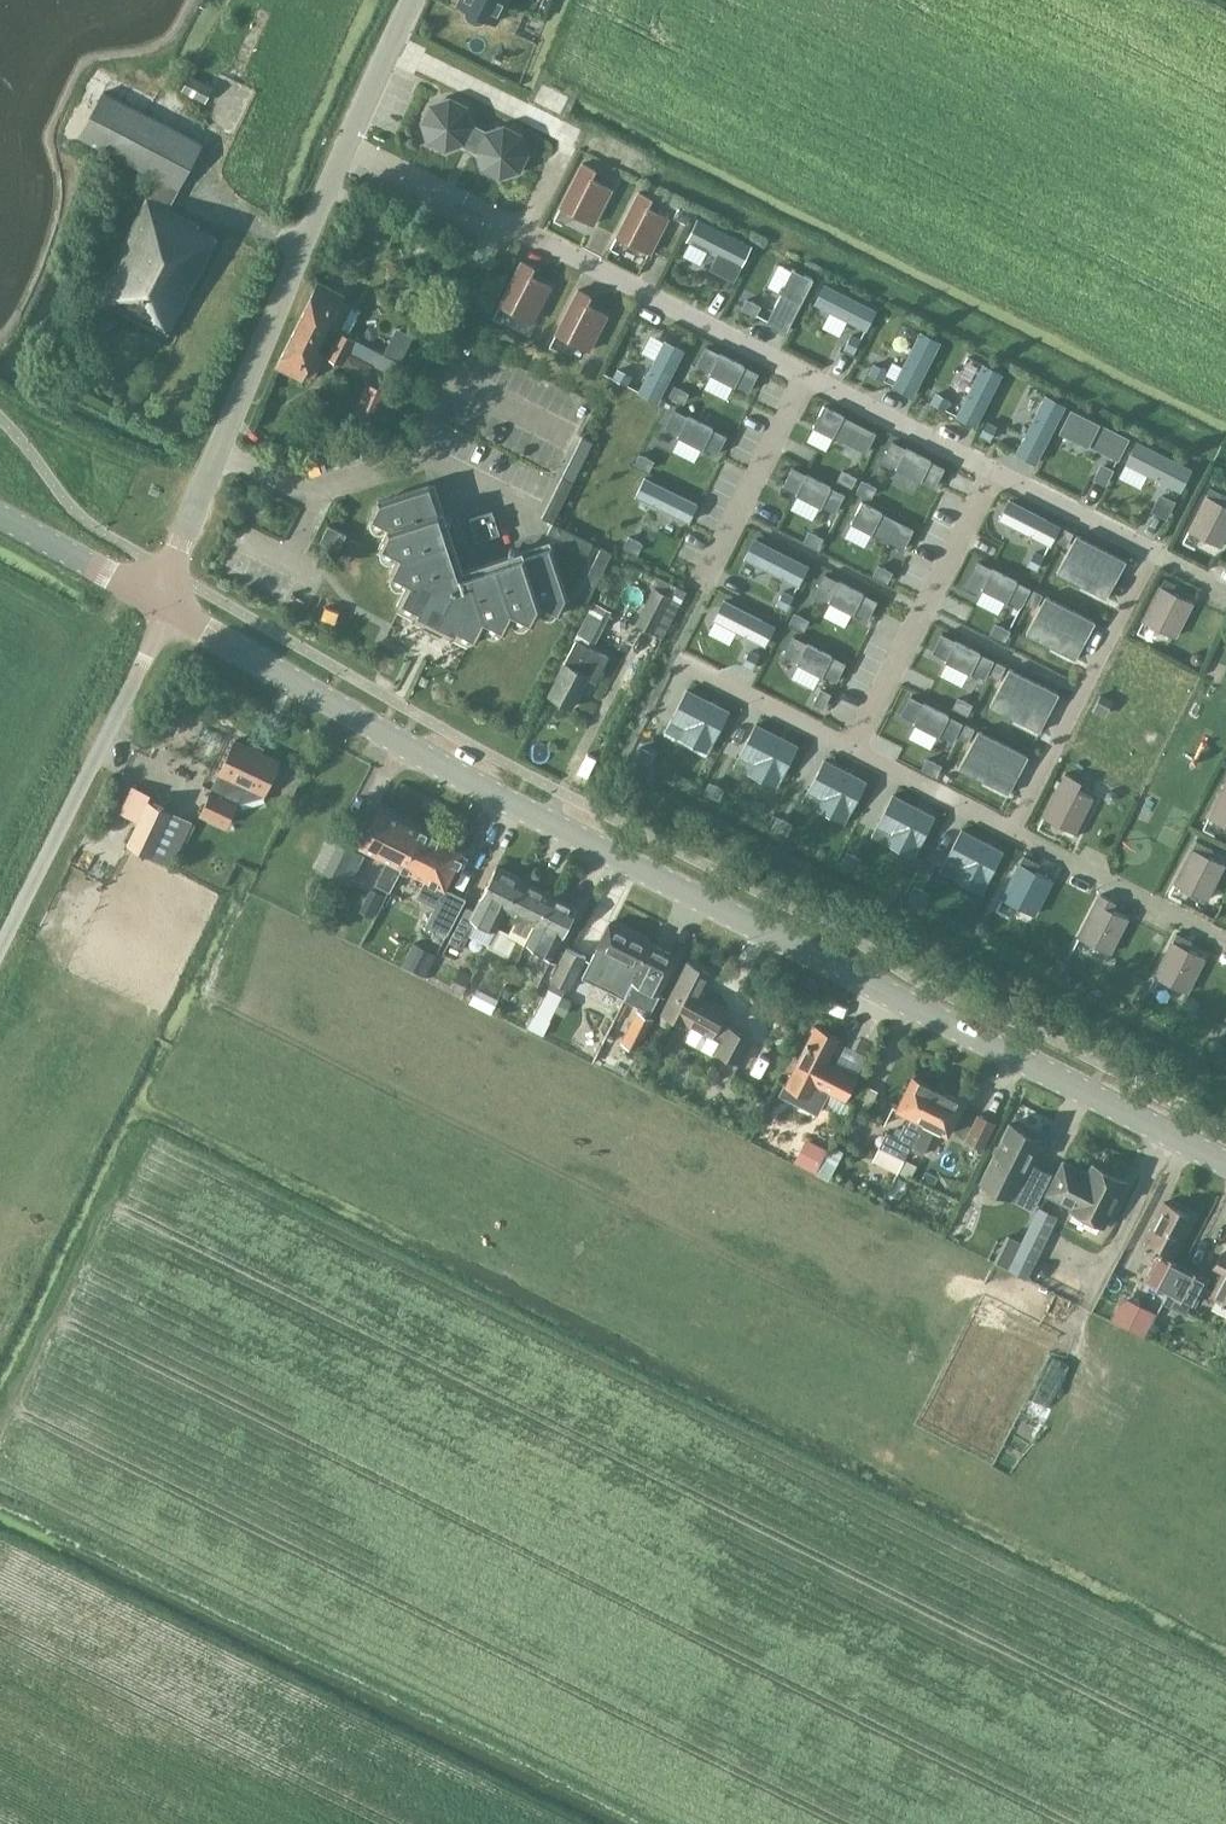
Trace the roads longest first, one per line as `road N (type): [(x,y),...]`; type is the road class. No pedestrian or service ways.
road 1 (tertiary): [(1225,1160),(592,844),(170,610)]
road 2 (unclassified): [(154,600),(415,0)]
road 3 (unclassified): [(0,957),(170,610)]
road 4 (tertiary): [(154,600),(0,520)]

